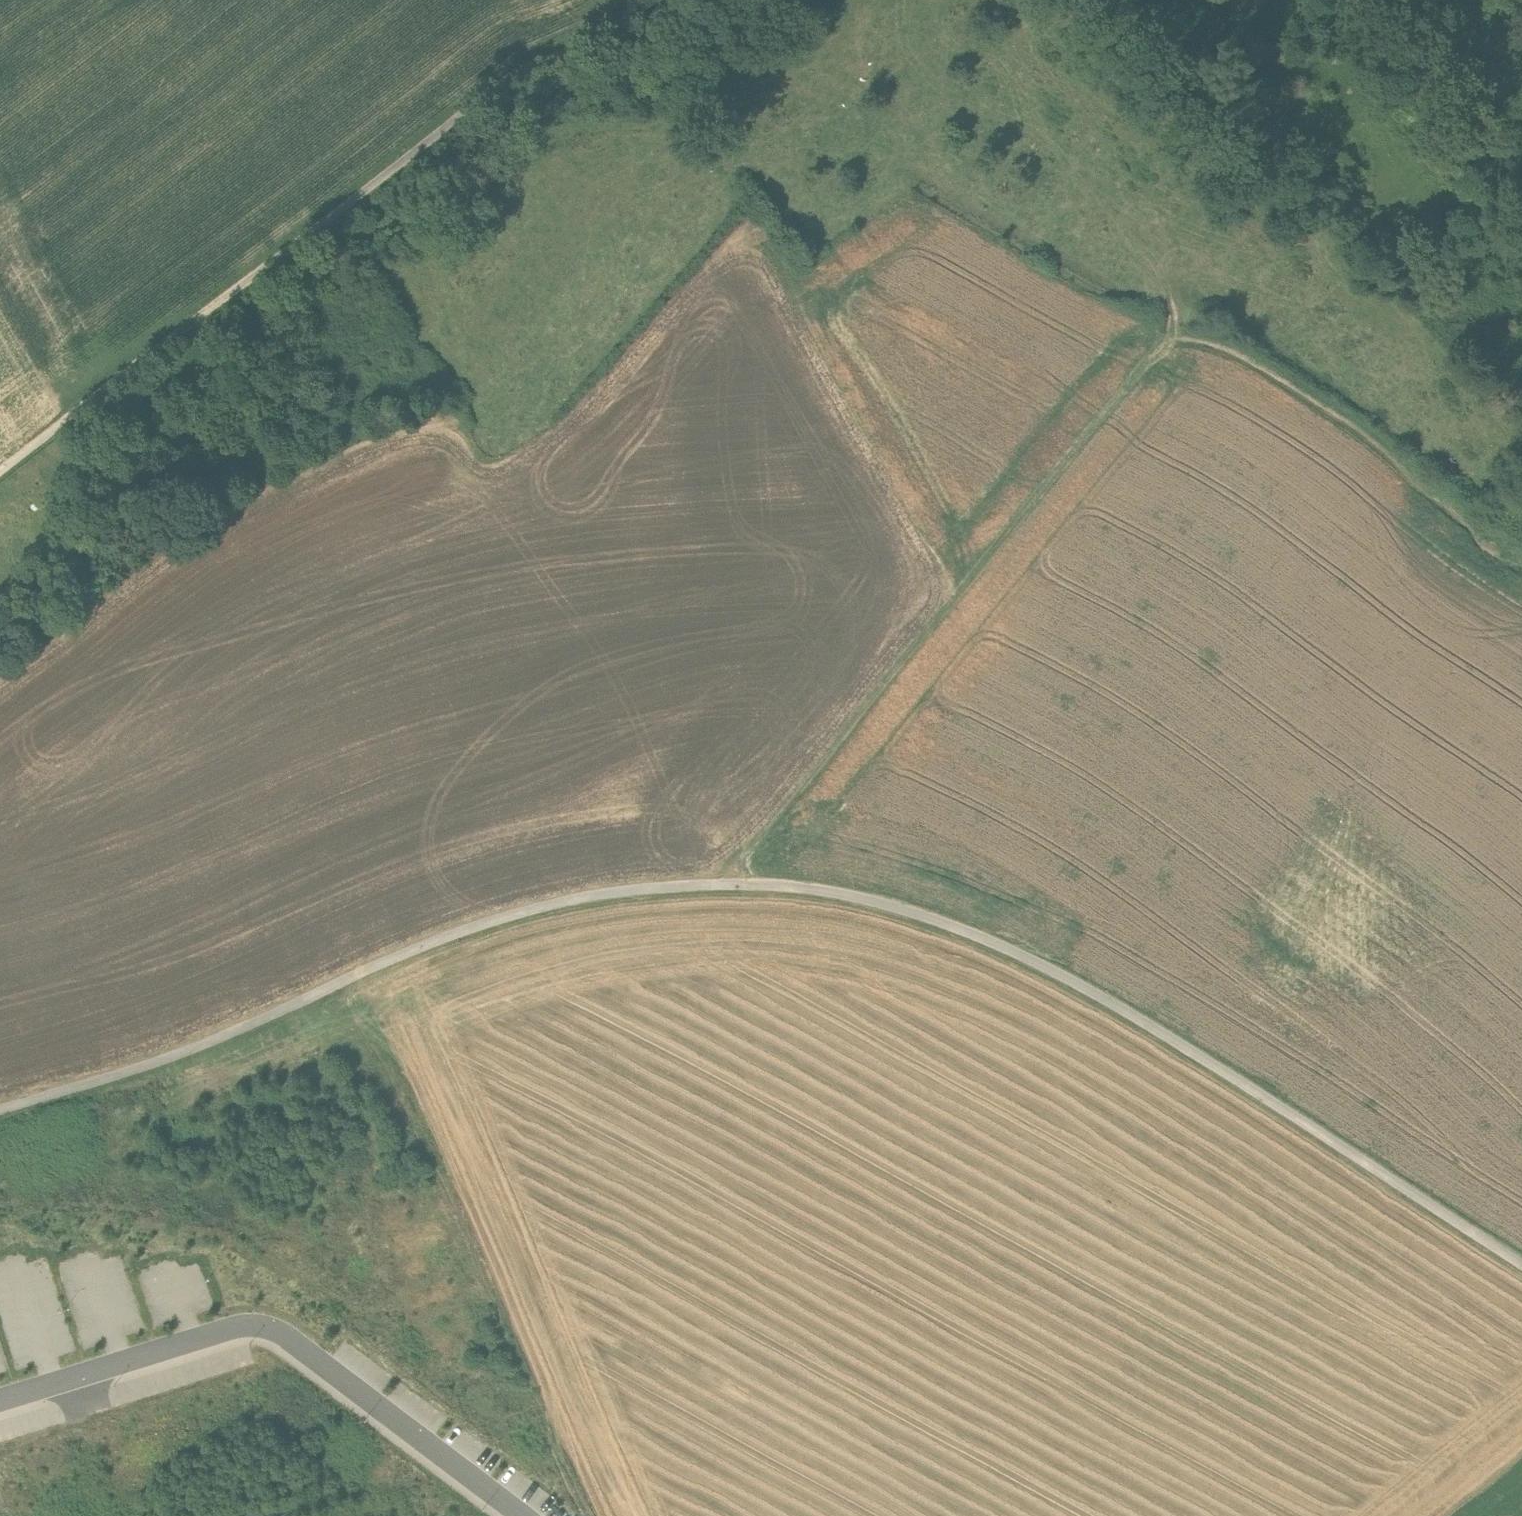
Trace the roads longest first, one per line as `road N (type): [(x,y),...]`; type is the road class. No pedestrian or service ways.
road 1 (track): [(0,1112),(136,1070),(475,925),(608,892),(725,885),(825,890),(914,912),(1024,954),(1521,1264)]
road 2 (track): [(725,885),(1166,343),(1185,340),(1254,361),(1521,545)]
road 3 (track): [(0,472),(504,80),(624,26),(635,0)]

